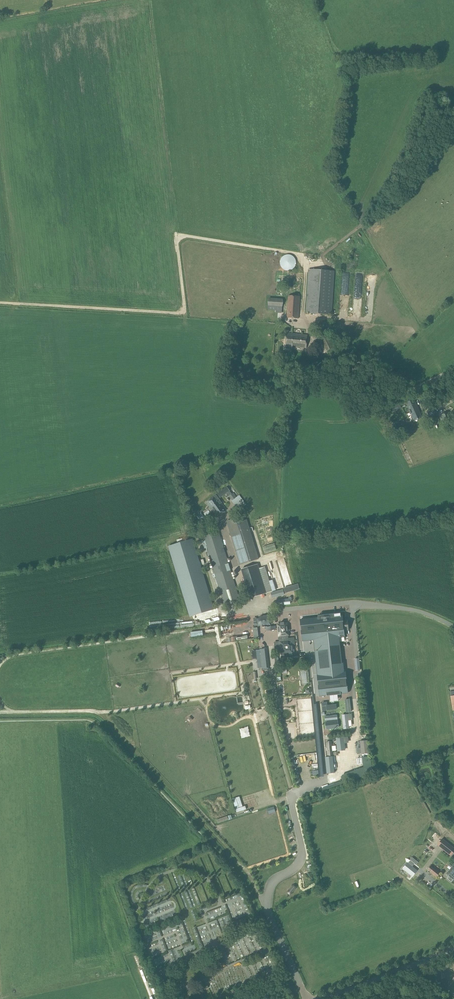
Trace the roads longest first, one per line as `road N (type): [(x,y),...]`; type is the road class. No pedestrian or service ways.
road 1 (residential): [(453,626),(382,607),(269,611)]
road 2 (residential): [(453,393),(444,374),(386,397),(326,364)]
road 3 (secondary): [(327,998),(453,949)]

